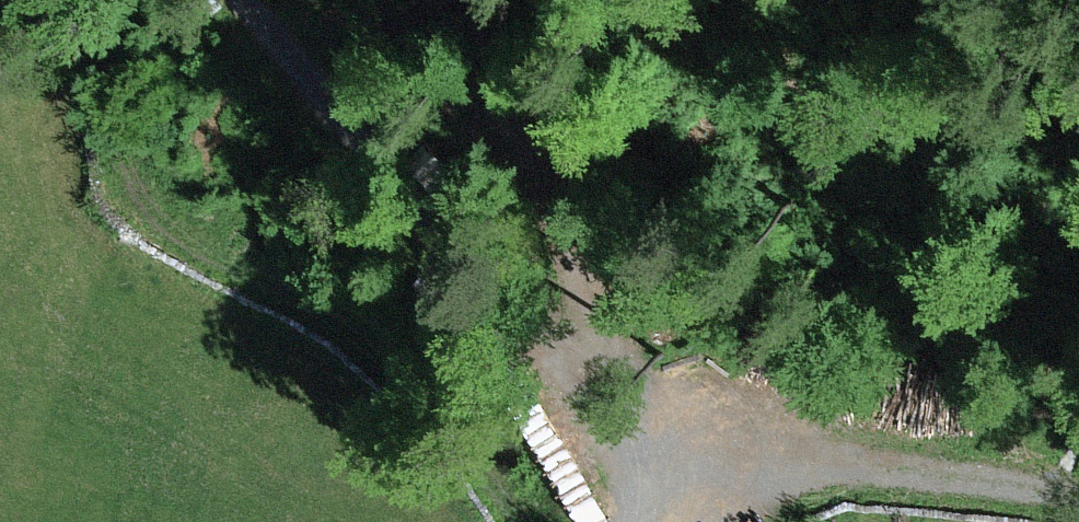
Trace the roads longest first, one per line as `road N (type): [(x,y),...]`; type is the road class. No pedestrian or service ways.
road 1 (track): [(240,0),(411,203),(470,287),(576,361),(626,433),(701,512)]
road 2 (track): [(576,361),(578,256),(463,0)]
road 3 (track): [(701,512),(855,469),(1078,492)]

